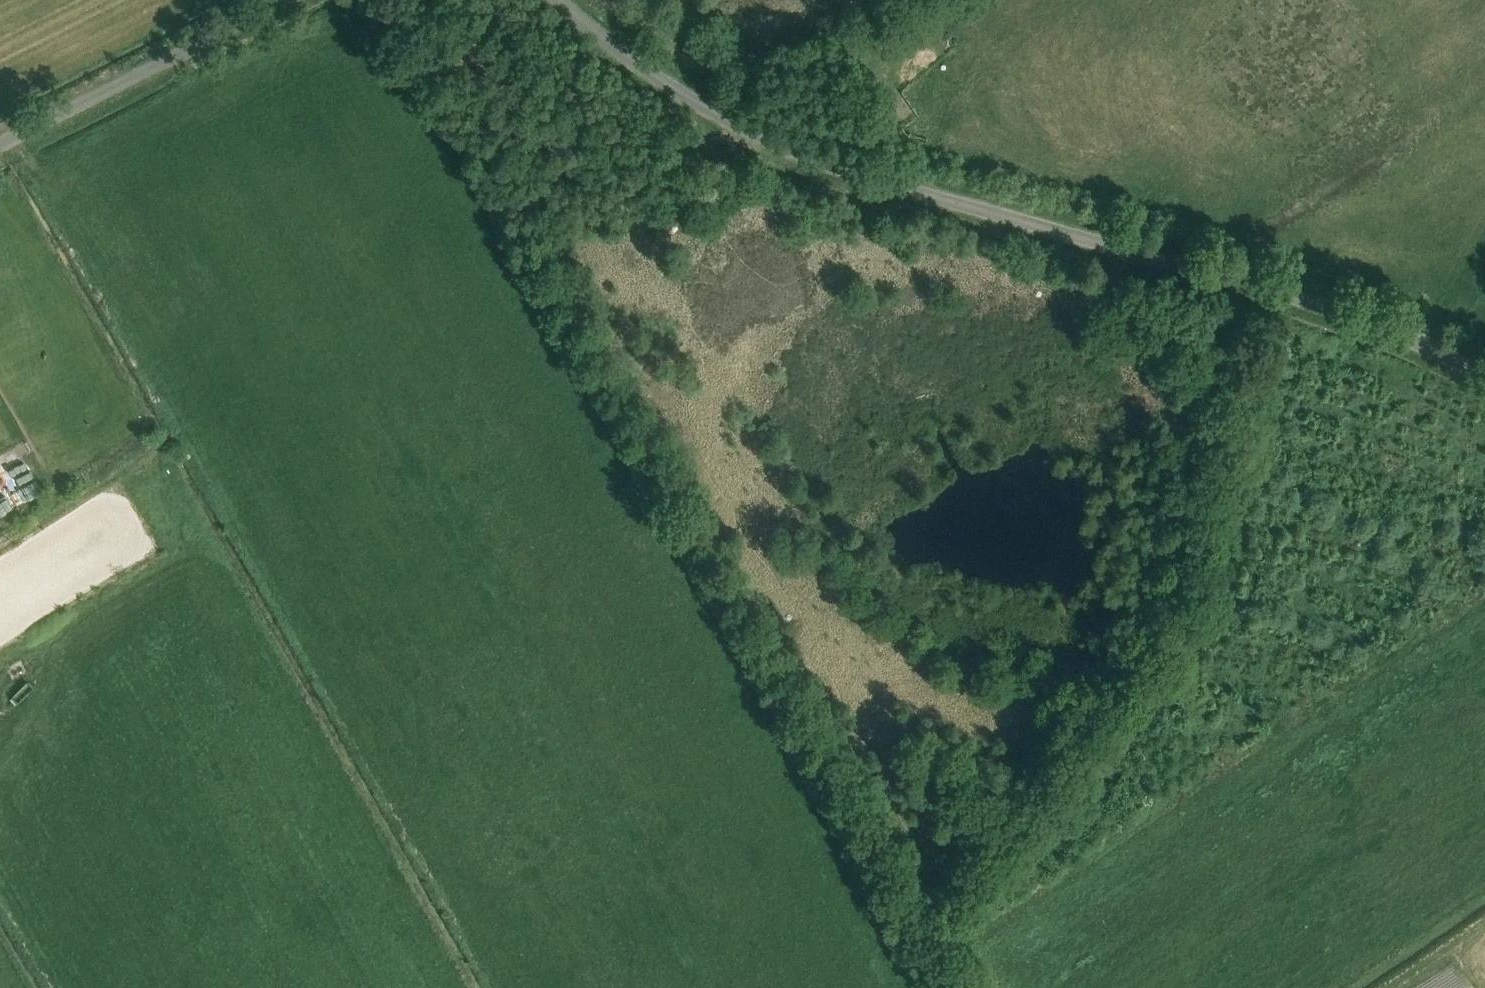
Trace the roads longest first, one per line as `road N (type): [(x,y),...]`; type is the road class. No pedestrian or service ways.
road 1 (unclassified): [(1484,375),(1333,310),(761,138),(620,51),(561,0)]
road 2 (unclassified): [(0,141),(276,0)]
road 3 (track): [(1484,920),(1383,987)]

